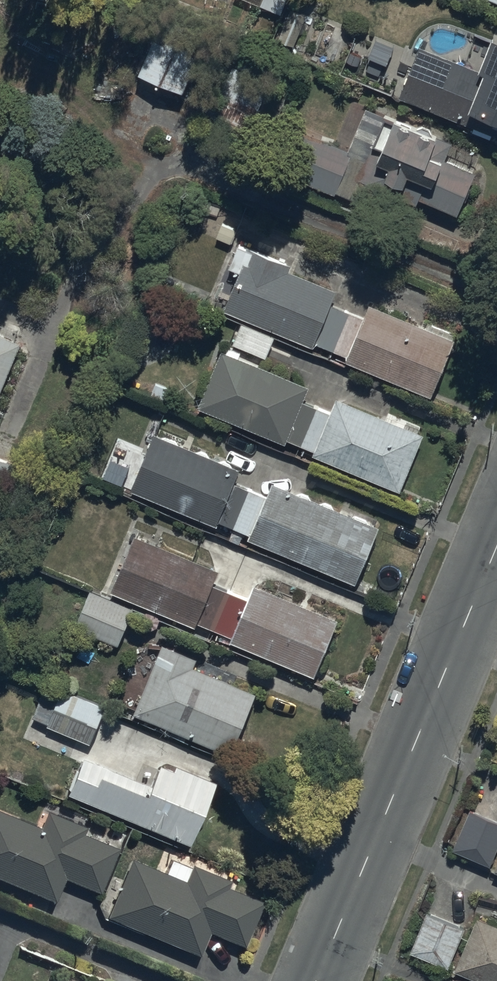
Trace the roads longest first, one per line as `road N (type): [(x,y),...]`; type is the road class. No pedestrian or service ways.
road 1 (tertiary): [(316,980),(496,545)]

